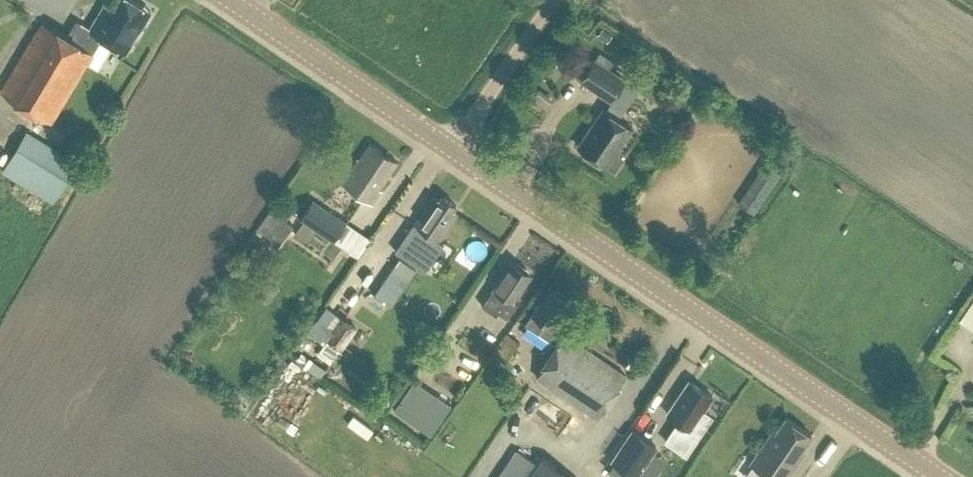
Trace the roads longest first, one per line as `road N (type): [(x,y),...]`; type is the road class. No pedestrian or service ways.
road 1 (secondary): [(941,476),(452,145)]
road 2 (secondary): [(452,145),(233,0)]
road 3 (unclassified): [(452,145),(551,0)]

